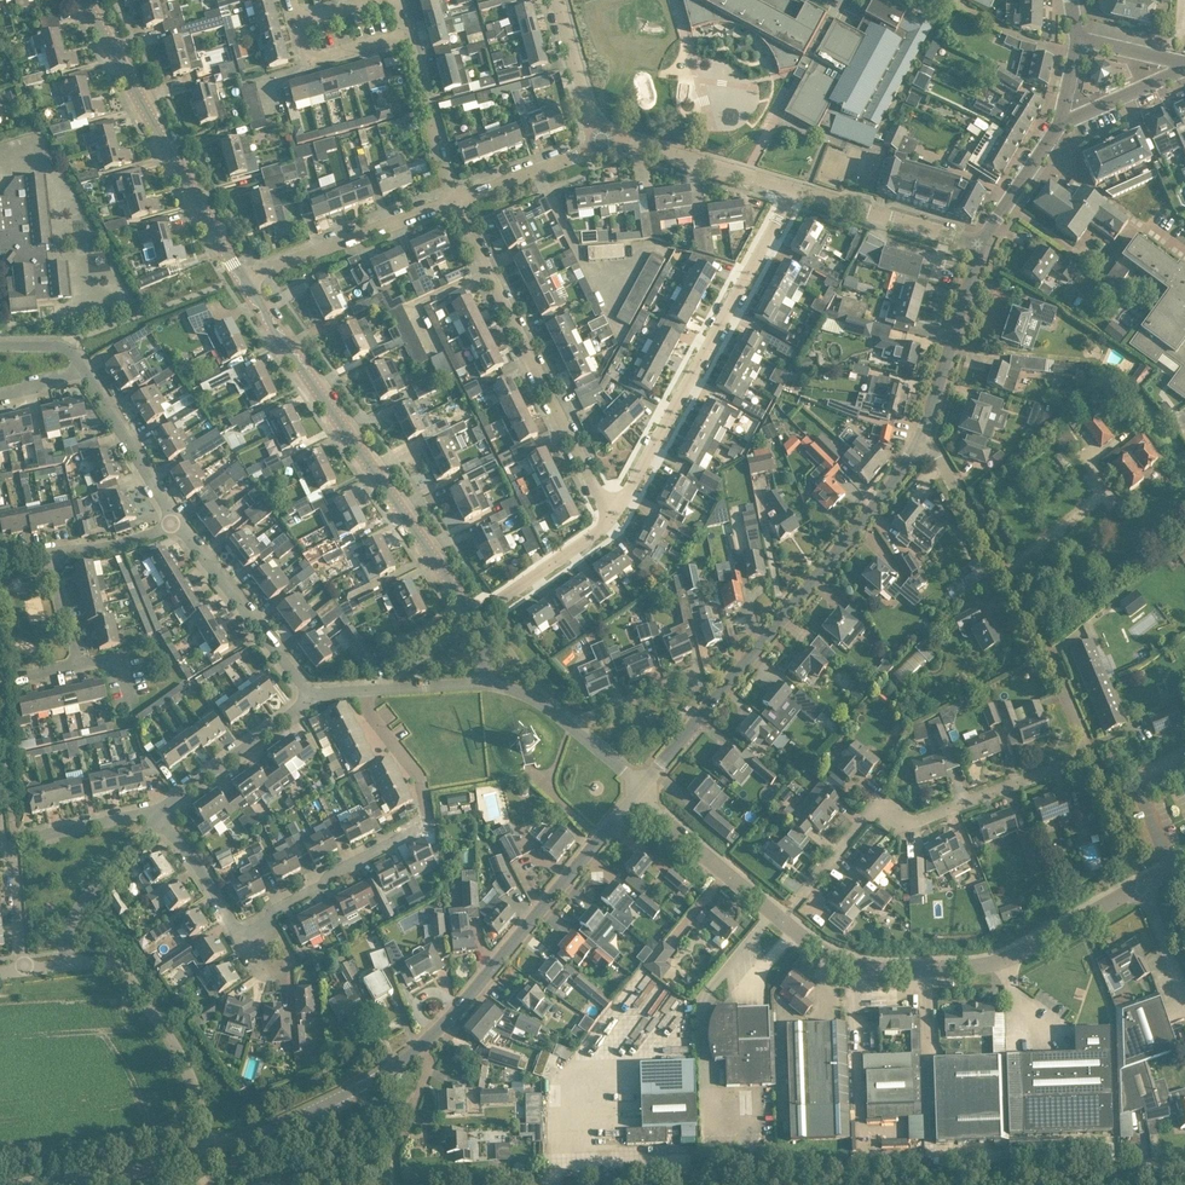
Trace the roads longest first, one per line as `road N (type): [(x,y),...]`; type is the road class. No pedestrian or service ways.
road 1 (residential): [(795,901),(876,805),(904,826),(1087,757),(926,433)]
road 2 (unclassified): [(633,800),(831,957),(866,970),(1002,963),(1139,885)]
road 3 (tertiary): [(644,785),(926,433)]
road 4 (residential): [(473,616),(243,278)]
road 5 (residential): [(240,935),(425,826),(420,777),(370,714),(366,691)]
road 6 (residential): [(616,513),(789,190)]
road 7 (residential): [(616,513),(598,493),(454,198)]
road 8 (tertiary): [(419,1048),(633,800)]
road 9 (residential): [(243,278),(89,0)]
road 10 (track): [(909,1184),(1184,1171)]
road 11 (unclassified): [(65,965),(99,961),(125,972),(178,1053),(214,1150)]
road 12 (tertiary): [(214,1150),(332,1102),(419,1048)]
road 13 (residential): [(313,700),(176,520)]
road 14 (residential): [(243,278),(454,198)]
road 15 (residential): [(156,819),(313,700)]
road 16 (residential): [(978,244),(789,190)]
road 17 (tertiary): [(926,433),(978,244)]
road 18 (residential): [(789,190),(605,138)]
road 19 (residential): [(176,520),(83,370)]
road 20 (residential): [(473,616),(616,513)]
road 21 (residential): [(65,965),(81,905),(156,819)]
road 22 (residential): [(454,198),(410,39)]
road 23 (residential): [(454,198),(594,150),(605,138)]
road 24 (tertiary): [(36,1184),(193,1156)]
road 25 (residential): [(23,970),(15,857),(0,824)]
road 26 (residential): [(410,39),(313,63),(294,19)]
road 27 (residential): [(605,138),(590,118),(557,0)]
road 28 (residential): [(1077,51),(1027,41),(941,0)]
road 29 (tertiary): [(978,244),(1061,124)]
road 30 (residential): [(240,935),(190,855),(156,819)]
road 31 (residential): [(571,726),(697,670)]
road 32 (tertiary): [(1061,124),(1184,67)]
road 33 (residential): [(54,553),(115,545),(176,520)]
road 34 (unclassified): [(1184,1000),(1139,885)]
road 35 (residential): [(38,835),(139,814),(156,819)]

